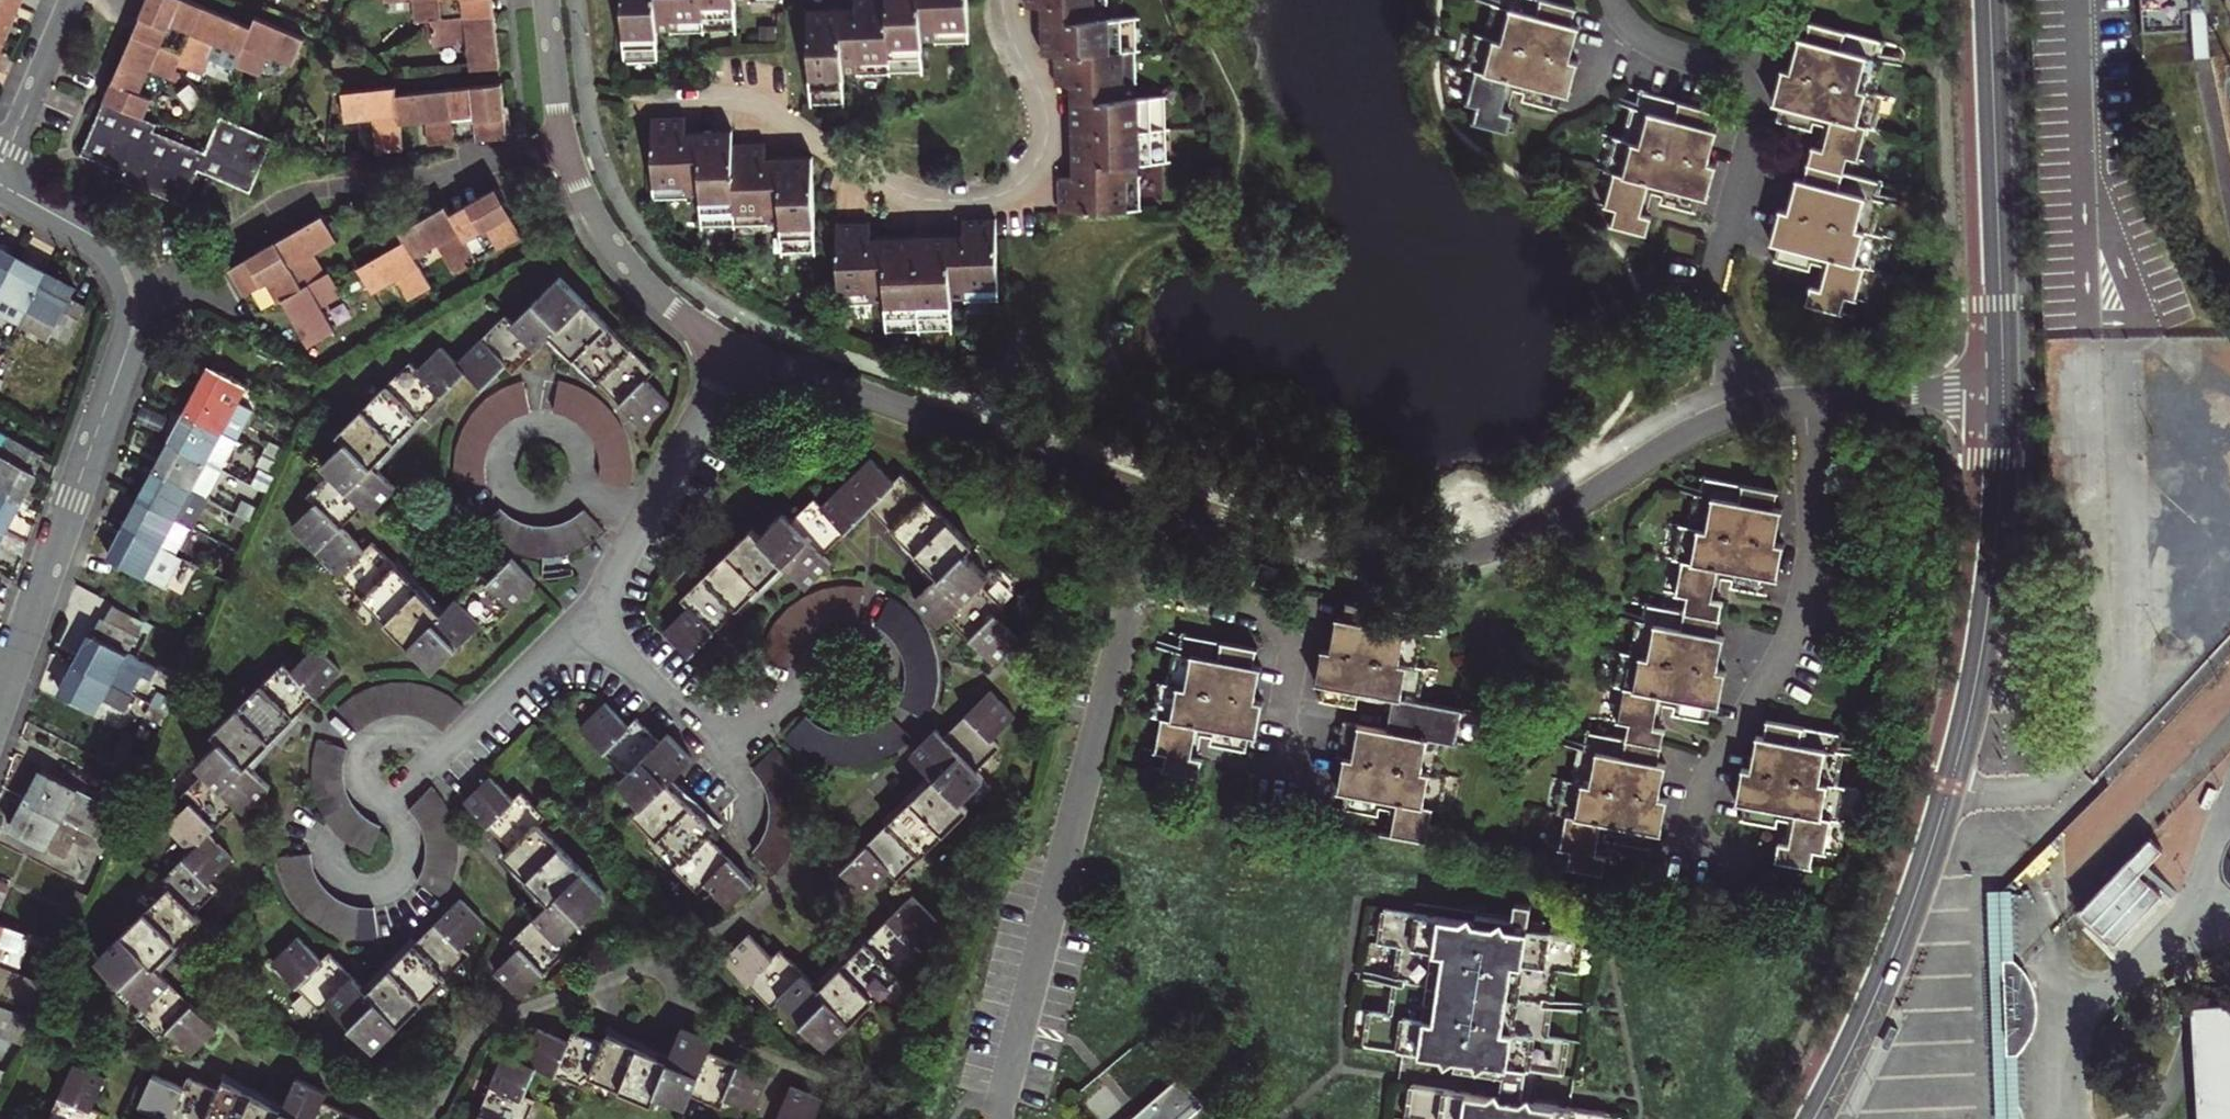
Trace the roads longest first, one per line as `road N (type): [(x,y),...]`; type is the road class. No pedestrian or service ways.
road 1 (tertiary): [(1813,1118),(1898,938),(1959,746),(1988,607),(2003,387)]
road 2 (residential): [(1159,494),(1342,554),(1429,560),(1516,534),(1686,432),(1738,411)]
road 3 (residential): [(0,186),(110,249),(134,294),(123,351),(0,700)]
road 4 (residential): [(1002,0),(1043,135),(1030,170),(986,198),(909,195),(755,105),(644,104)]
road 5 (residential): [(1133,586),(997,1118)]
road 6 (residential): [(1738,411),(1712,296),(1753,126),(1752,94),(1737,74),(1643,39),(1610,0)]
road 7 (residential): [(1803,401),(1802,600),(1783,652),(1706,788),(1693,850)]
road 8 (residential): [(736,346),(1159,494)]
road 9 (residential): [(549,0),(571,146),(605,227),(675,311),(736,346)]
road 10 (tertiary): [(2003,387),(1989,0)]
road 11 (residential): [(1133,586),(1265,616),(1284,630),(1293,669),(1282,771)]
road 12 (residential): [(815,700),(836,716),(861,717),(883,703),(893,679),(887,654),(867,637),(840,635),(818,649)]
road 13 (residential): [(736,346),(644,527)]
road 14 (residential): [(1803,401),(2003,387)]
road 15 (residential): [(587,626),(449,754)]
road 16 (residential): [(75,0),(0,169)]
road 17 (residential): [(587,626),(717,748)]
road 18 (residential): [(390,808),(406,826),(411,849),(396,883),(355,884),(326,855)]
road 19 (residential): [(449,754),(417,730),(379,736),(363,774),(390,808)]
road 20 (residential): [(514,438),(501,474),(523,505),(562,506),(581,488)]

